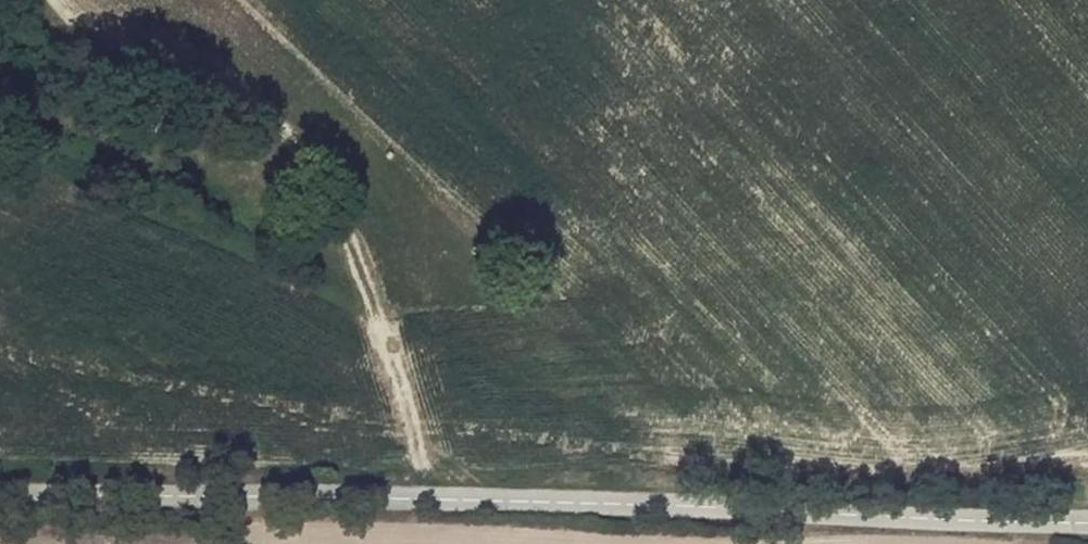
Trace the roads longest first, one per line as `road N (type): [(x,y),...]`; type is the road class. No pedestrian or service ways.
road 1 (unclassified): [(0,494),(1087,520)]
road 2 (track): [(575,507),(581,387),(513,326),(396,274),(331,186),(252,107),(52,0)]

